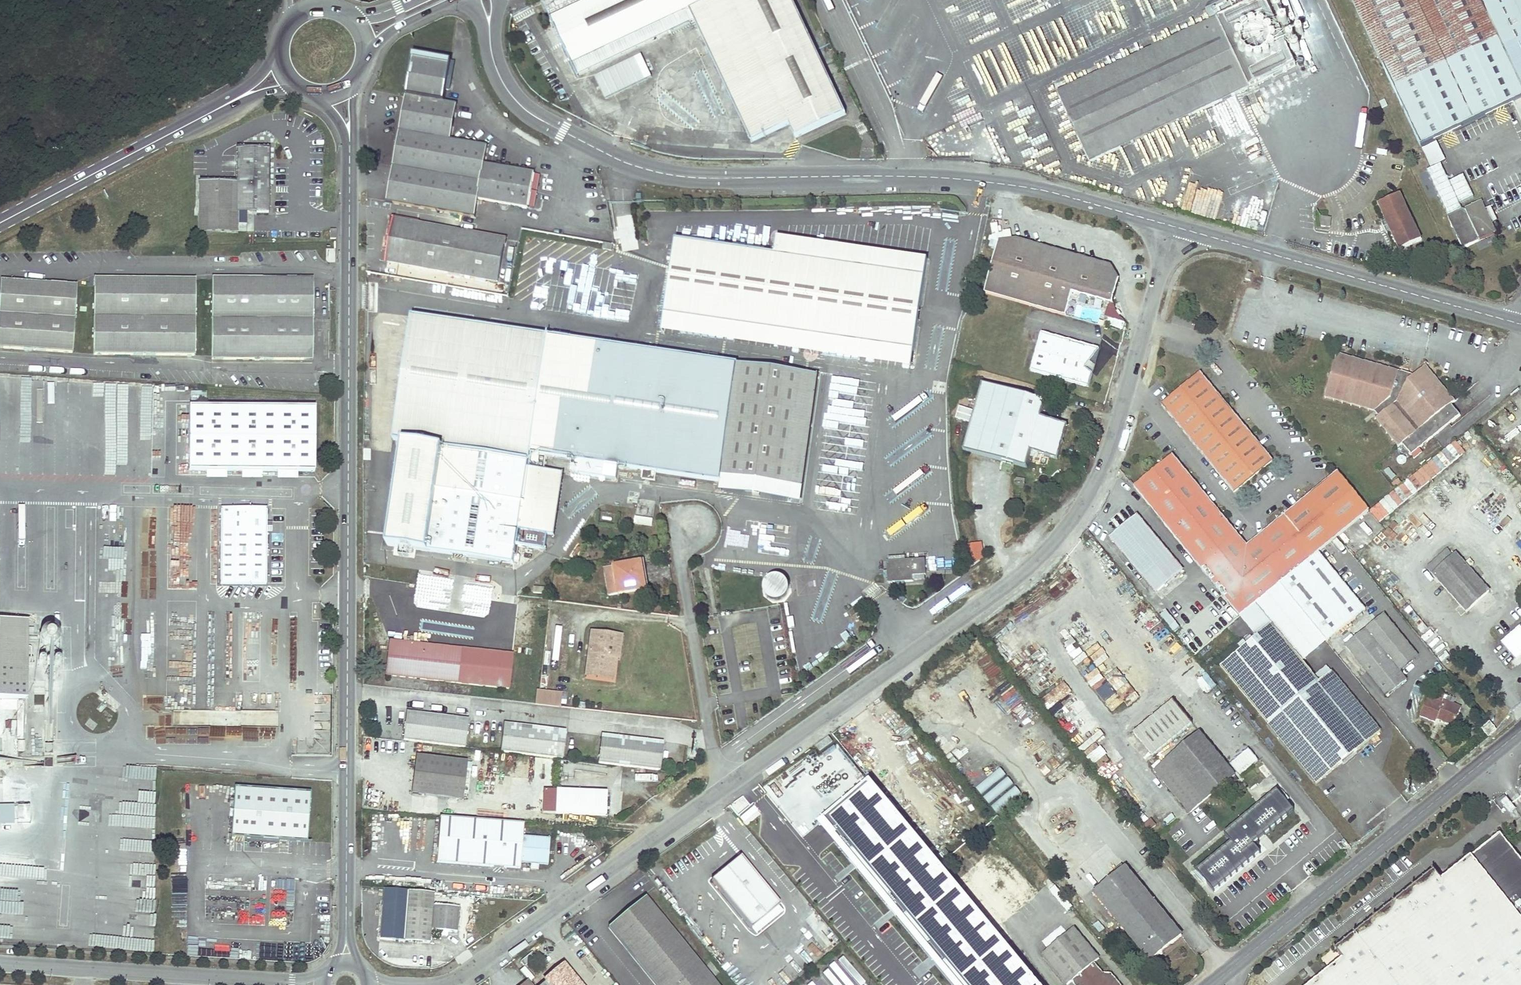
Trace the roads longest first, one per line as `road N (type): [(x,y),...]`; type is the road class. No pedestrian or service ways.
road 1 (unclassified): [(443,984),(918,647),(1057,536),(1106,451),(1173,226)]
road 2 (unclassified): [(347,924),(350,145)]
road 3 (tertiary): [(490,43),(502,81),(527,111),(649,170),(692,178),(978,181),(1173,226)]
road 4 (unclassified): [(1211,984),(1520,730)]
road 5 (tertiary): [(1173,226),(1520,324)]
road 6 (unclassified): [(0,964),(262,980)]
road 7 (secondary): [(0,223),(224,106)]

